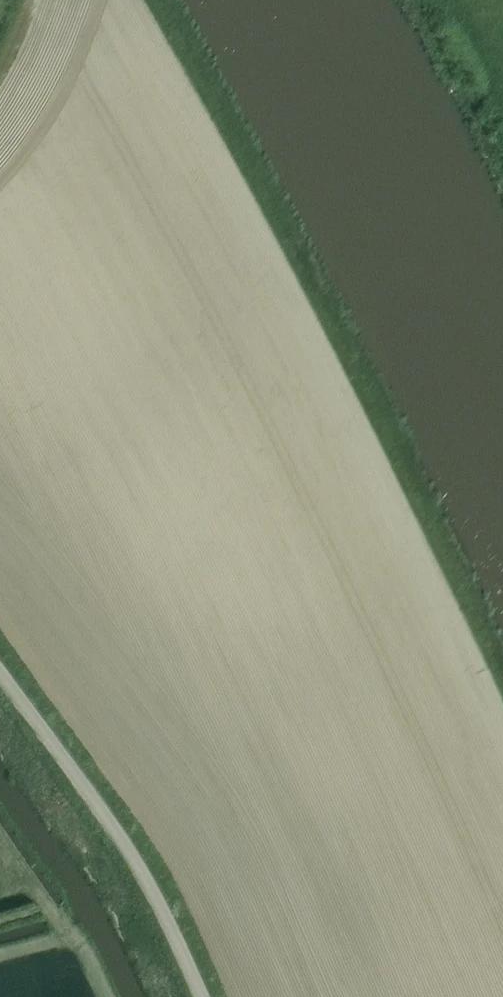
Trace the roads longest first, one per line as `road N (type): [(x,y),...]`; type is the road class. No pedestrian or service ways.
road 1 (unclassified): [(201,996),(125,845),(0,674)]

